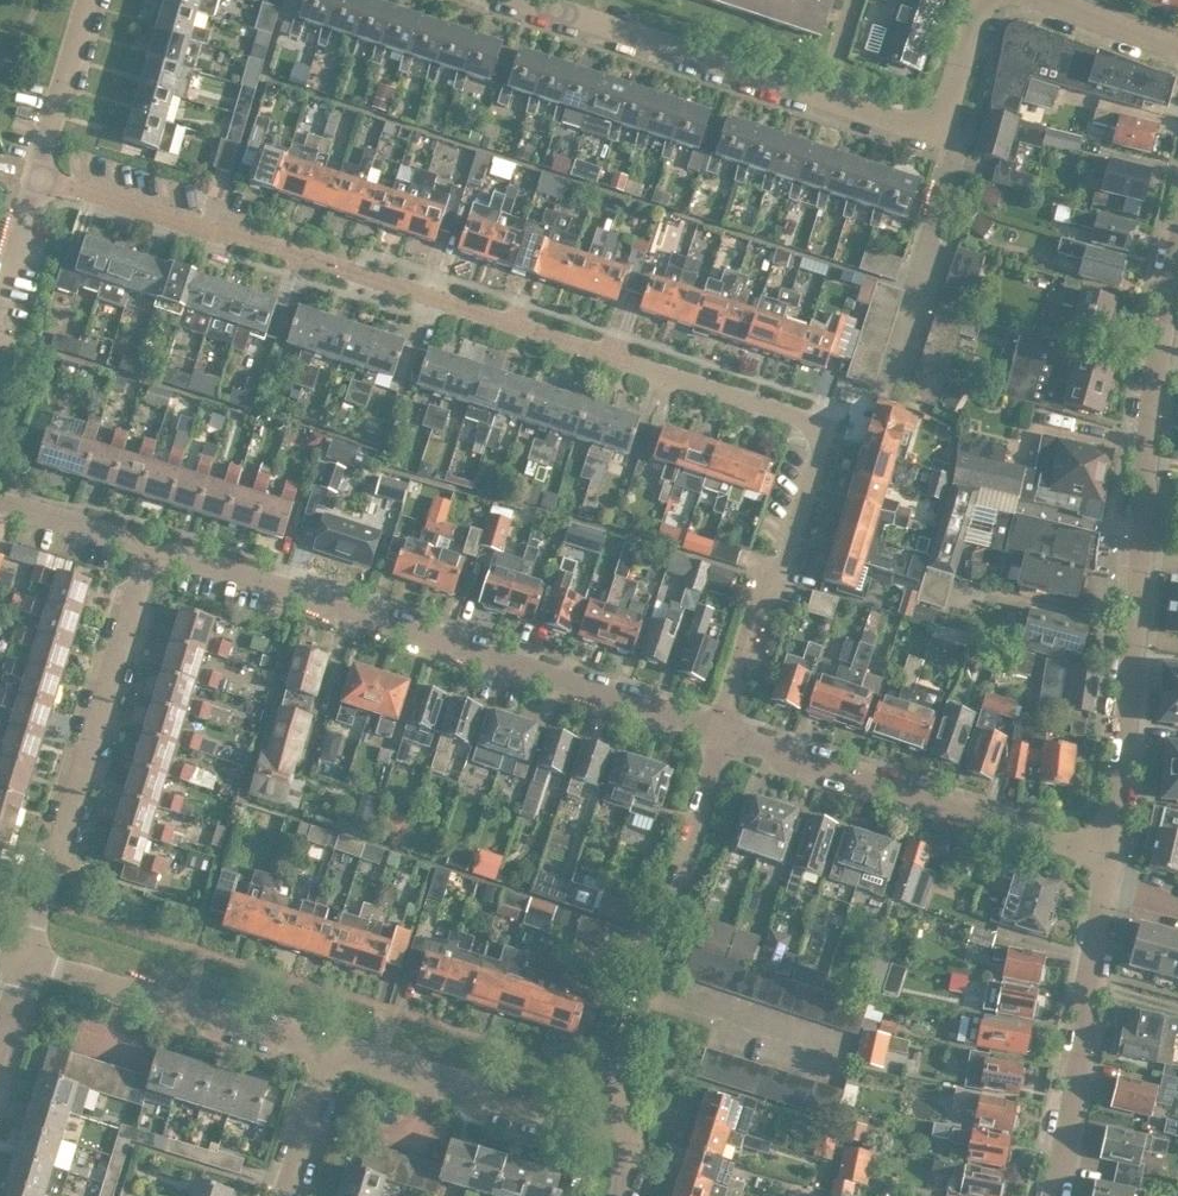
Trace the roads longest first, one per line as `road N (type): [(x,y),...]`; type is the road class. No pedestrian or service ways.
road 1 (residential): [(718,738),(759,598),(786,552),(811,474),(815,448),(805,426),(785,413),(35,174)]
road 2 (unclassified): [(718,738),(145,552)]
road 3 (unclassified): [(1114,855),(1163,332),(1177,278)]
road 4 (residential): [(20,951),(145,552)]
road 5 (unclassified): [(1114,855),(718,738)]
road 6 (residential): [(611,1099),(718,738)]
road 7 (residential): [(333,1052),(20,951)]
road 8 (unclassified): [(1051,1195),(1111,878)]
road 9 (residential): [(822,96),(534,0)]
road 10 (residential): [(611,1099),(593,1118),(565,1123),(333,1052)]
road 11 (residential): [(991,0),(974,18),(939,134),(822,96)]
road 12 (residential): [(35,174),(88,0)]
road 13 (unclassified): [(145,552),(0,504)]
road 14 (residential): [(333,1052),(287,1195)]
road 15 (residential): [(1177,42),(1055,0)]
road 16 (residential): [(0,293),(35,174)]

